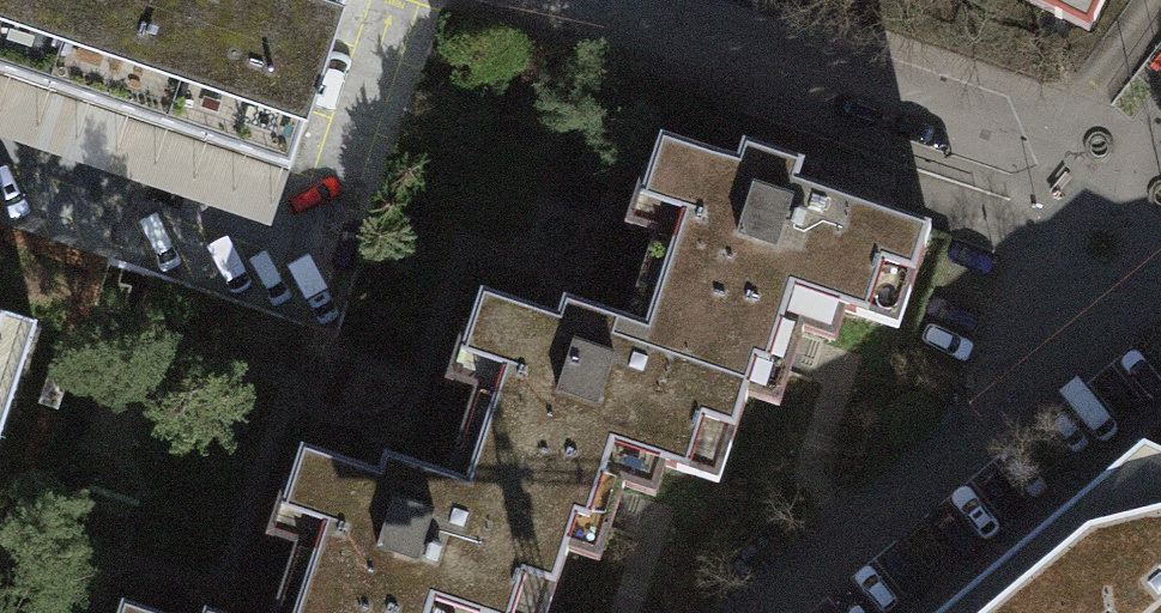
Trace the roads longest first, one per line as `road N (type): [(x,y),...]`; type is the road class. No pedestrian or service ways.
road 1 (residential): [(1114,204),(1086,277),(997,415),(763,612)]
road 2 (residential): [(618,0),(1026,144)]

